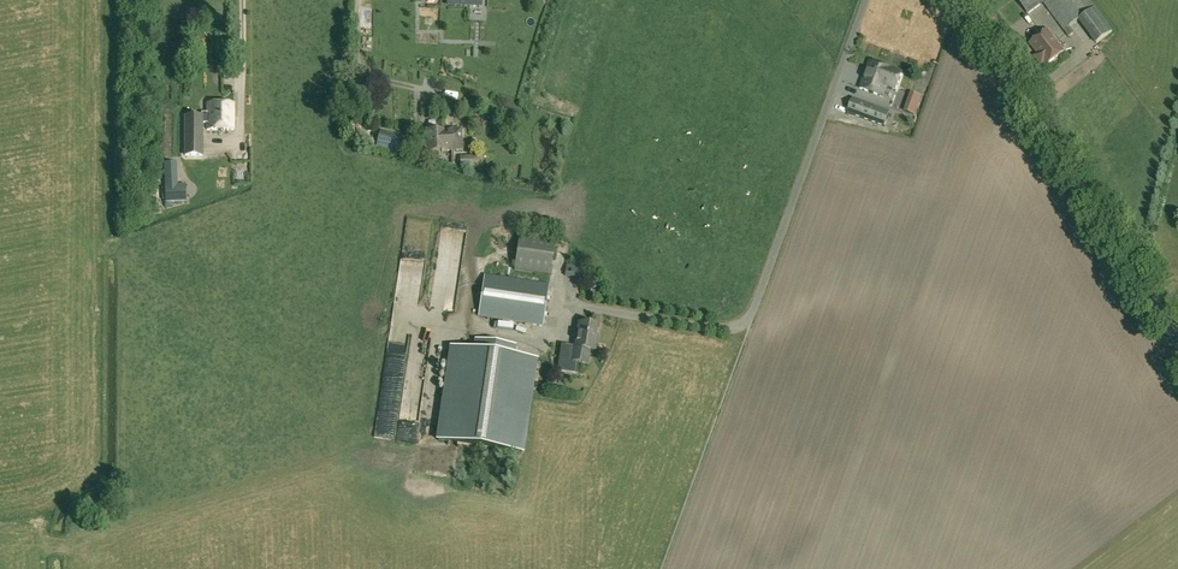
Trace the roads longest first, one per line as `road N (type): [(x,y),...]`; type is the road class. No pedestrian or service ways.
road 1 (unclassified): [(599,310),(719,328),(751,315),(866,0)]
road 2 (unclassified): [(1177,338),(961,0)]

